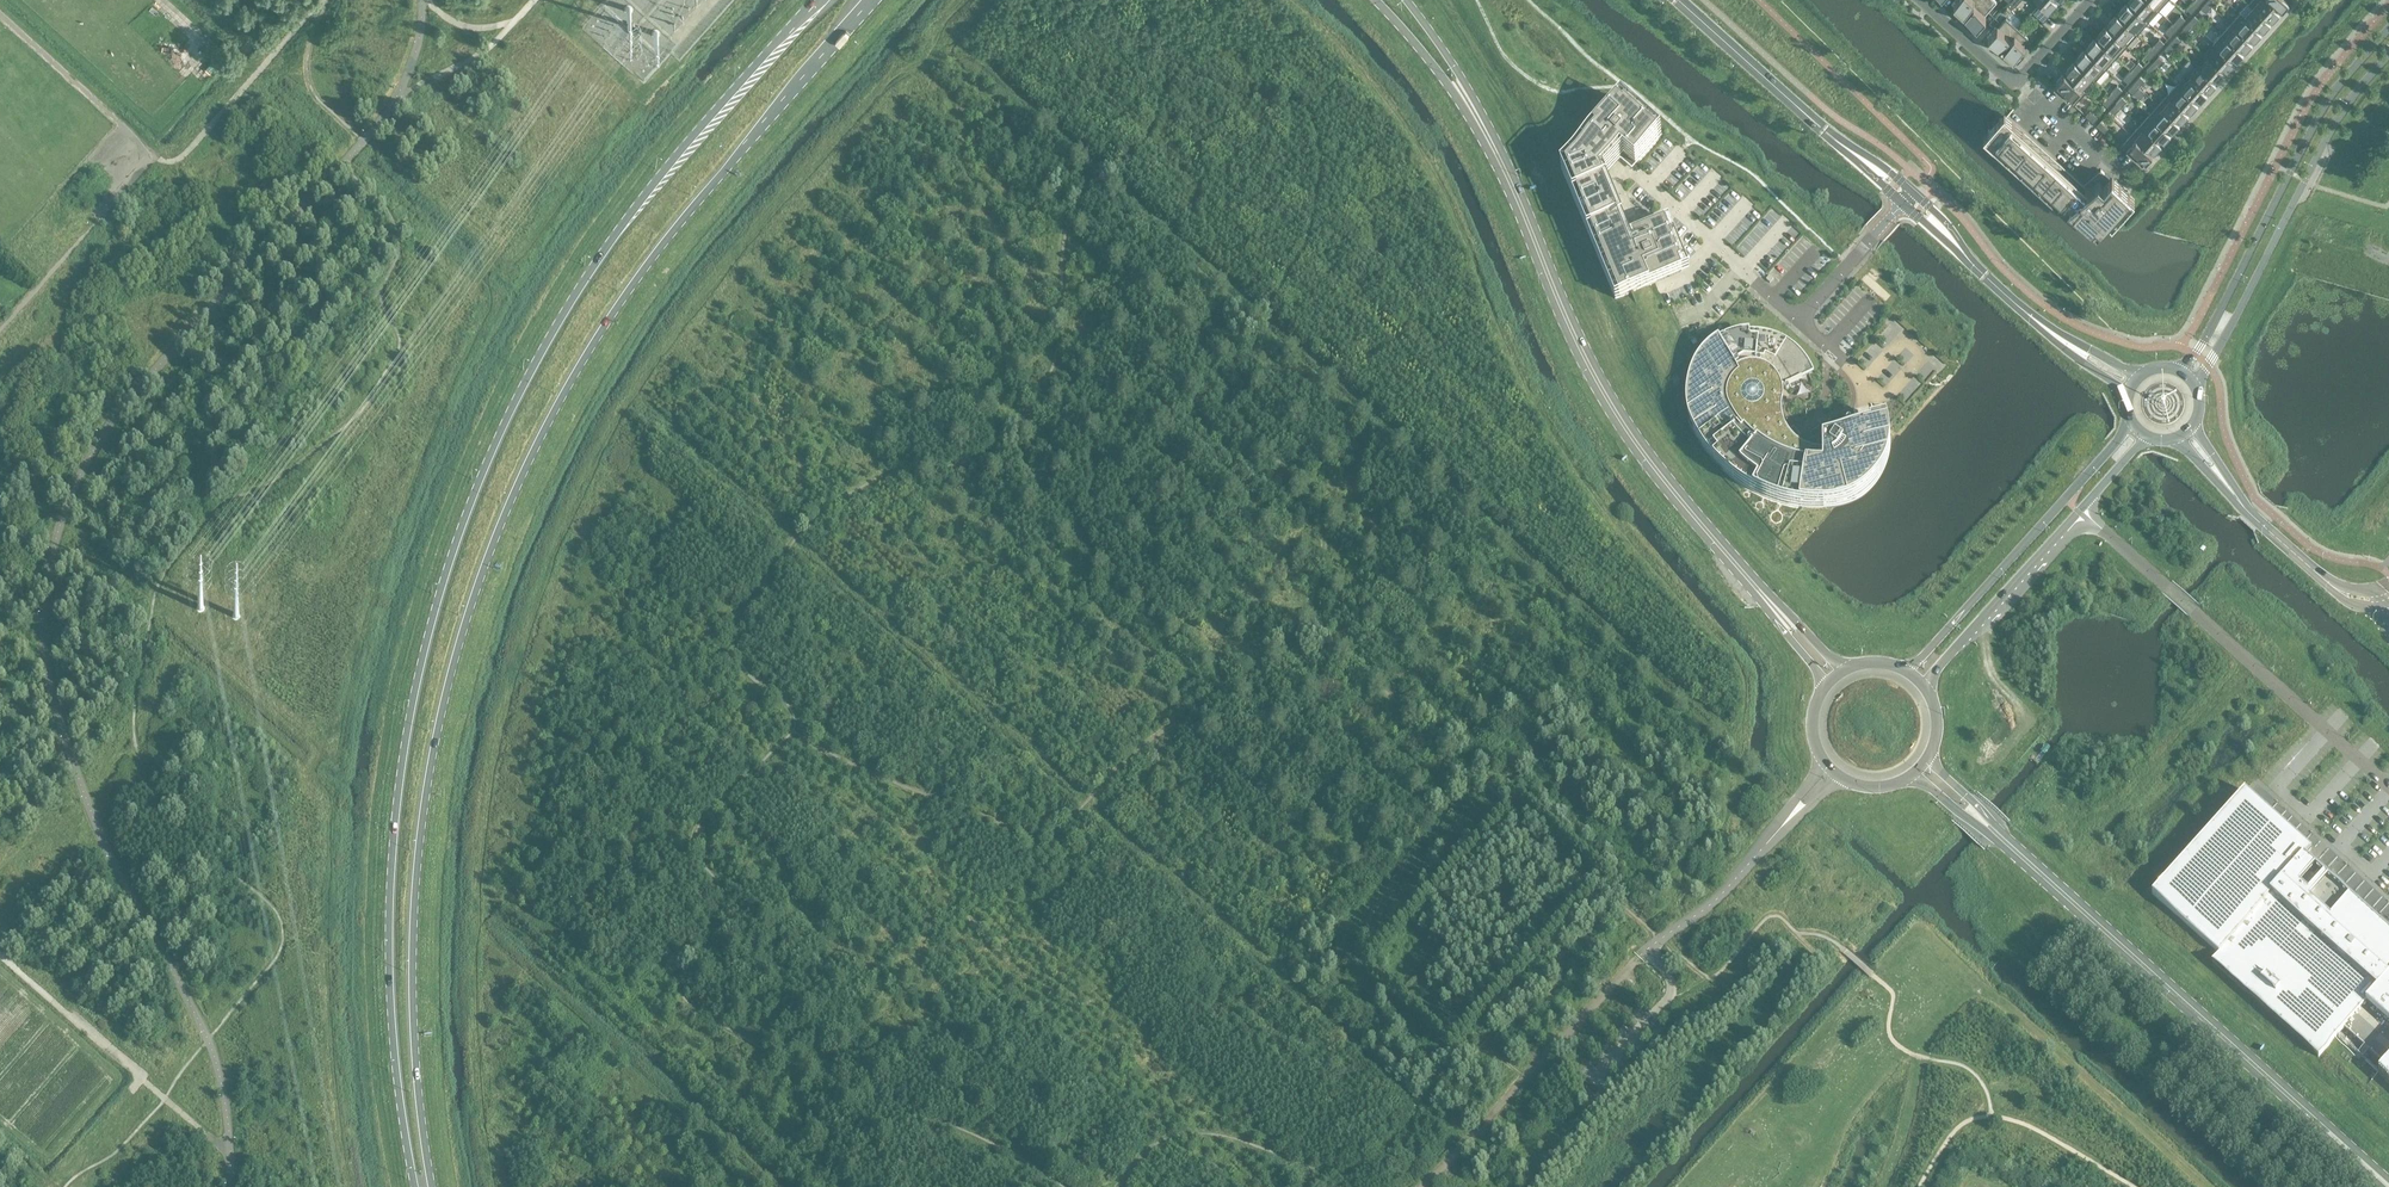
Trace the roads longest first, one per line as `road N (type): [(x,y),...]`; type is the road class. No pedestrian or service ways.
road 1 (primary): [(432,1186),(413,1007),(414,845),(454,630),(501,501),(566,371),(605,316),(881,0)]
road 2 (primary): [(821,0),(646,202),(562,318),(495,437),(445,575),(385,842),(388,1004),(416,1186)]
road 3 (secondary): [(1755,587),(1671,490),(1606,396),(1472,108)]
road 4 (secondary): [(2321,1125),(1998,835)]
road 5 (unclassified): [(2082,512),(2388,787)]
road 6 (tertiary): [(2388,28),(2334,92),(2212,326),(2178,370)]
road 7 (tertiary): [(2197,388),(2336,120),(2388,55)]
road 8 (tertiary): [(2134,425),(1907,671)]
road 9 (track): [(1420,1186),(1636,960)]
road 10 (track): [(2076,846),(2242,656)]
road 11 (track): [(154,157),(173,164),(183,157),(321,0)]
road 12 (tertiary): [(1924,687),(2082,512)]
road 13 (track): [(154,157),(0,329)]
road 14 (tertiary): [(1840,144),(1679,0)]
road 15 (track): [(0,16),(154,157)]
road 16 (residential): [(1650,185),(1800,321)]
road 17 (track): [(0,955),(141,1076)]
road 18 (unclassified): [(1781,827),(1711,905),(1648,949)]
road 19 (unclassified): [(2378,602),(2348,597),(2242,502)]
road 20 (unclassified): [(1591,1080),(1669,999),(1673,981),(1648,949)]
road 21 (residential): [(1903,203),(1800,321)]
road 22 (residential): [(2129,176),(2017,81)]
road 23 (secondary): [(1375,0),(1472,108)]
road 24 (secondary): [(1472,108),(1460,73),(1404,0)]
road 25 (residential): [(1923,0),(2017,81)]
road 26 (secondary): [(1847,667),(1755,587)]
road 27 (secondary): [(1755,587),(1825,686)]

